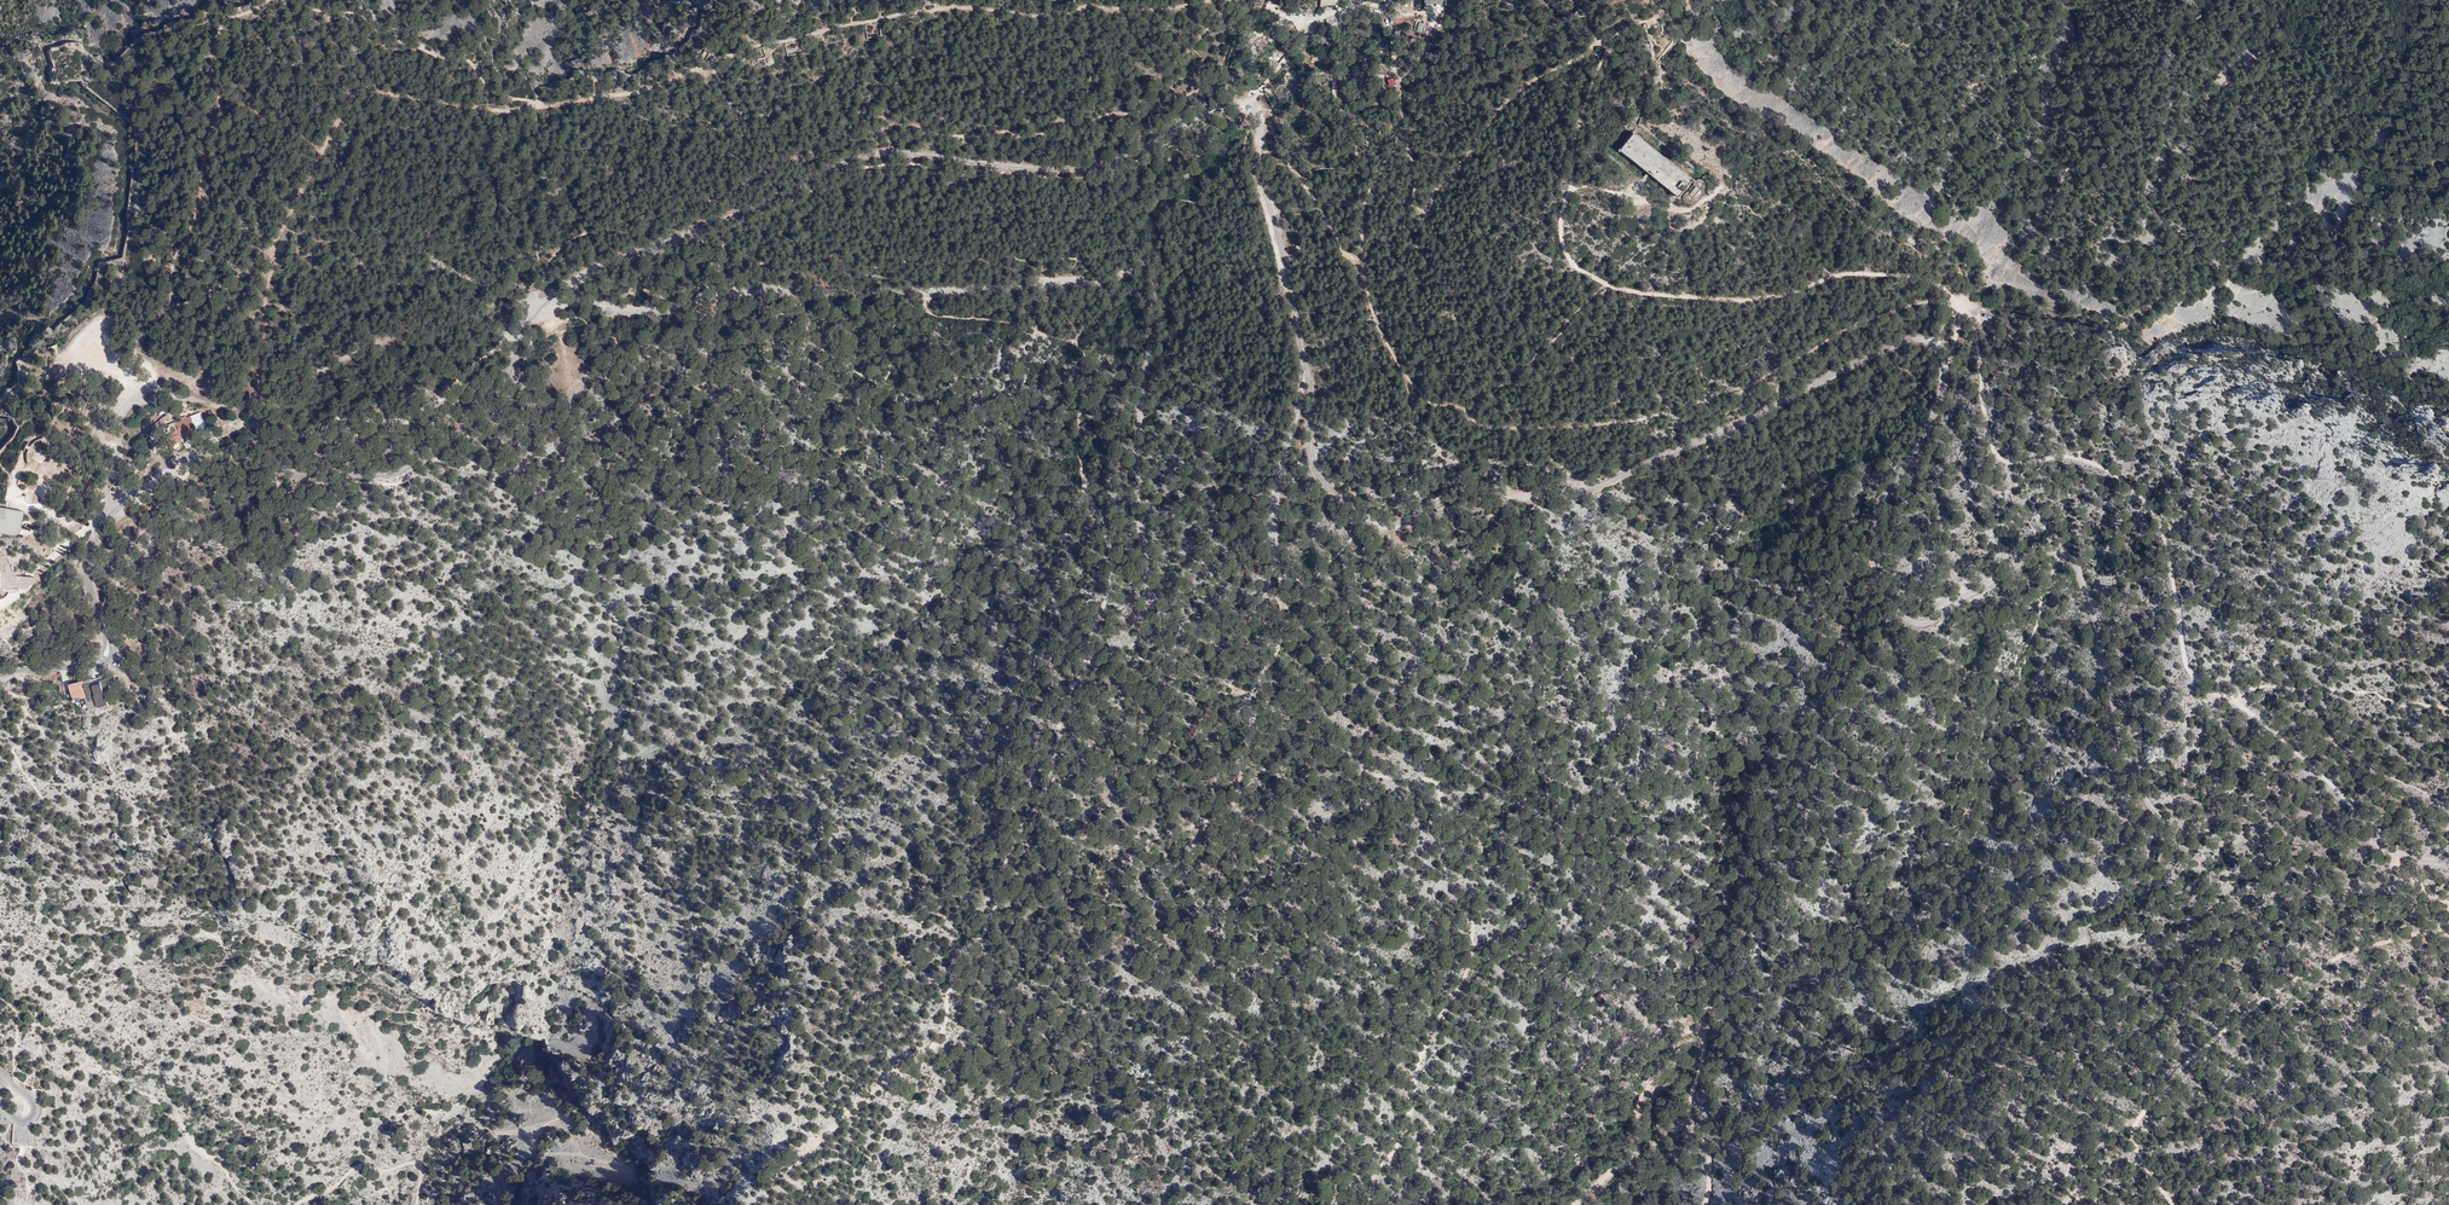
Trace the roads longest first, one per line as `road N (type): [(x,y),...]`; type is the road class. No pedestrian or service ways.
road 1 (unclassified): [(1306,360),(1318,474),(1345,501),(1399,527),(1615,480),(1862,358),(1925,339),(1936,343),(1939,393),(1871,536),(1872,565),(1896,614),(1931,624),(2005,576),(2065,557),(2078,570),(2136,786),(2176,822),(2201,827),(2275,809),(2344,825),(2405,856),(2448,861)]
road 2 (unclassified): [(1306,360),(1265,596),(1230,626),(1195,626),(1159,610),(1144,553),(1140,409),(1159,291),(1151,267),(1039,285),(736,295),(659,310),(544,307)]
road 3 (track): [(1963,303),(1910,276),(1854,275),(1724,301),(1630,292),(1579,268),(1563,240),(1564,211),(1585,107),(1609,51),(1603,42),(1500,106),(1422,214),(1412,206),(1414,168),(1406,137),(1399,138),(1365,202),(1358,257),(1340,249),(1319,207),(1260,131)]
road 4 (unclassified): [(544,307),(577,279),(866,156),(1065,170),(1111,164),(1227,110),(1247,111),(1259,126),(1259,172),(1306,360)]
road 5 (track): [(2448,906),(2413,881),(2337,790),(2257,717),(2198,681),(2183,648),(2166,538),(2130,489),(2072,459),(2001,457),(1983,403),(1975,309),(1963,303)]
road 6 (unclassified): [(0,673),(103,664),(108,638),(89,557),(101,522),(163,472),(198,452),(221,450),(294,471),(401,470),(489,405),(544,307)]
road 7 (track): [(1353,258),(1407,379),(1445,410),(1518,429),(1613,422),(1699,402),(1799,361),(1841,330),(1906,306),(1963,303)]
road 8 (track): [(1244,764),(1232,808),(1206,822),(1128,850),(1060,840),(1013,854),(986,930),(955,968),(948,1022),(820,1141),(780,1204)]
road 9 (track): [(917,310),(1039,331),(1075,343),(1084,363),(1084,476),(1109,546),(1106,594),(1013,854)]
road 10 (track): [(1376,1204),(1385,1169),(1416,1120),(1430,1040),(1477,952),(1446,861),(1437,794),(1429,784),(1350,771),(1288,777),(1244,764)]
road 11 (track): [(2448,924),(2352,950),(2264,999),(2159,1092),(2131,1132),(2172,1204)]
road 12 (track): [(534,316),(428,317),(252,406),(211,407),(158,389),(133,400)]
road 13 (track): [(1579,1204),(1636,1151),(1651,1086),(1685,1036),(1699,1032),(1705,1053),(1688,1109),(1707,1158),(1705,1204)]
road 14 (track): [(1275,564),(1279,650),(1250,700),(1255,735),(1244,764)]
road 15 (track): [(297,1204),(354,1169),(385,1173),(410,1163),(420,1168),(416,1204)]
road 16 (track): [(1573,185),(1679,211),(1720,187)]
road 17 (track): [(771,304),(917,310)]

